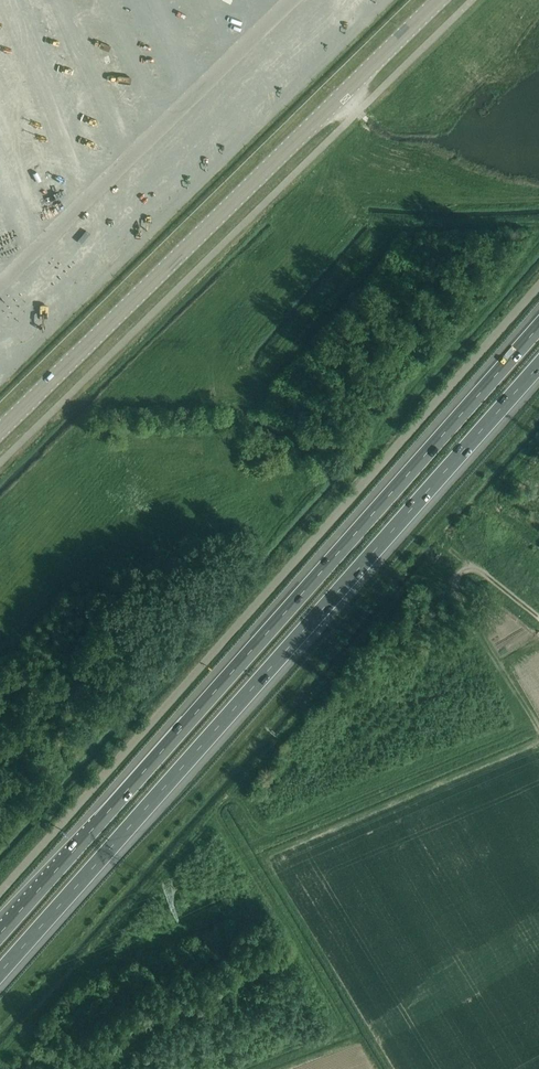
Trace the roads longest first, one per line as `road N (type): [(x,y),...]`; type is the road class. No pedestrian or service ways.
road 1 (motorway): [(538,326),(0,933)]
road 2 (motorway): [(0,971),(538,364)]
road 3 (unclassified): [(538,286),(0,890)]
road 4 (unclassified): [(0,437),(443,0)]

